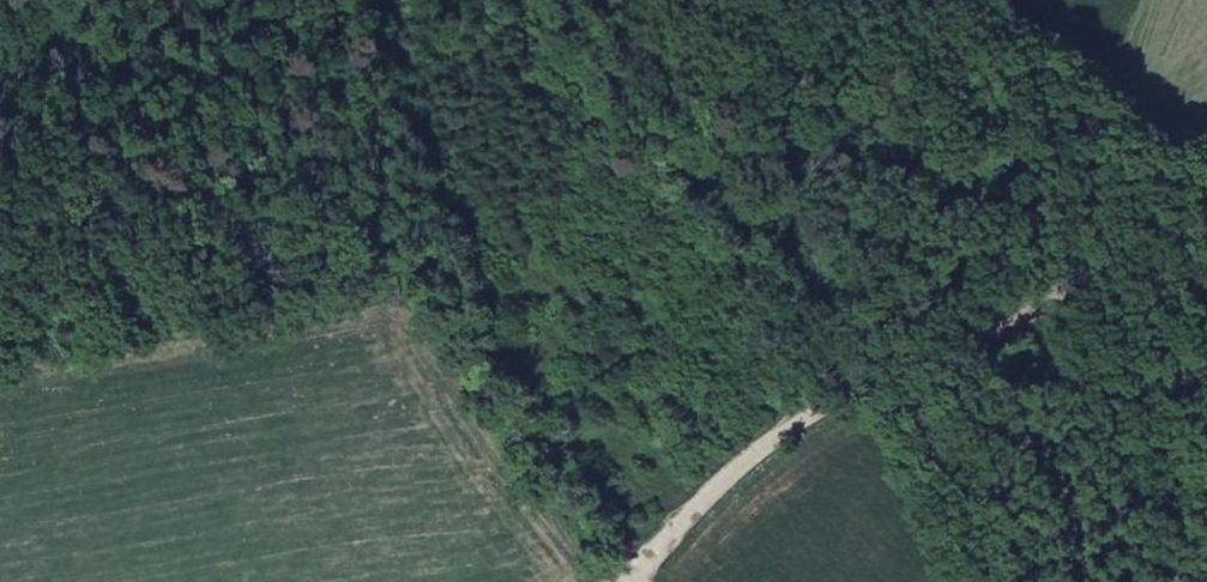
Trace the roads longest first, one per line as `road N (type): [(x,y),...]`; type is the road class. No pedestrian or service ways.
road 1 (track): [(620,581),(758,448),(910,360),(1010,327),(1206,203)]

